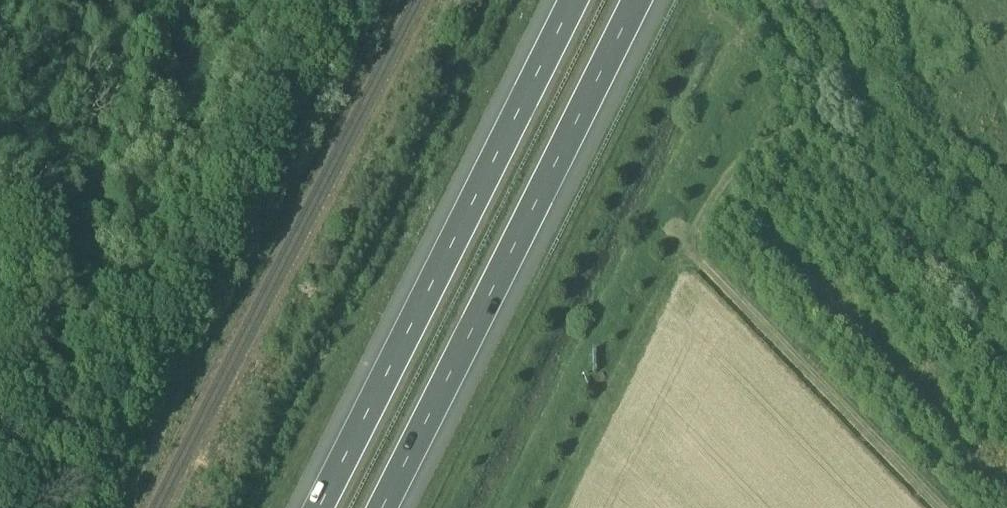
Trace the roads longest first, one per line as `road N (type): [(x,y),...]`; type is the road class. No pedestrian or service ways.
road 1 (motorway): [(381,507),(637,0)]
road 2 (motorway): [(573,0),(318,507)]
road 3 (track): [(939,507),(692,253)]

